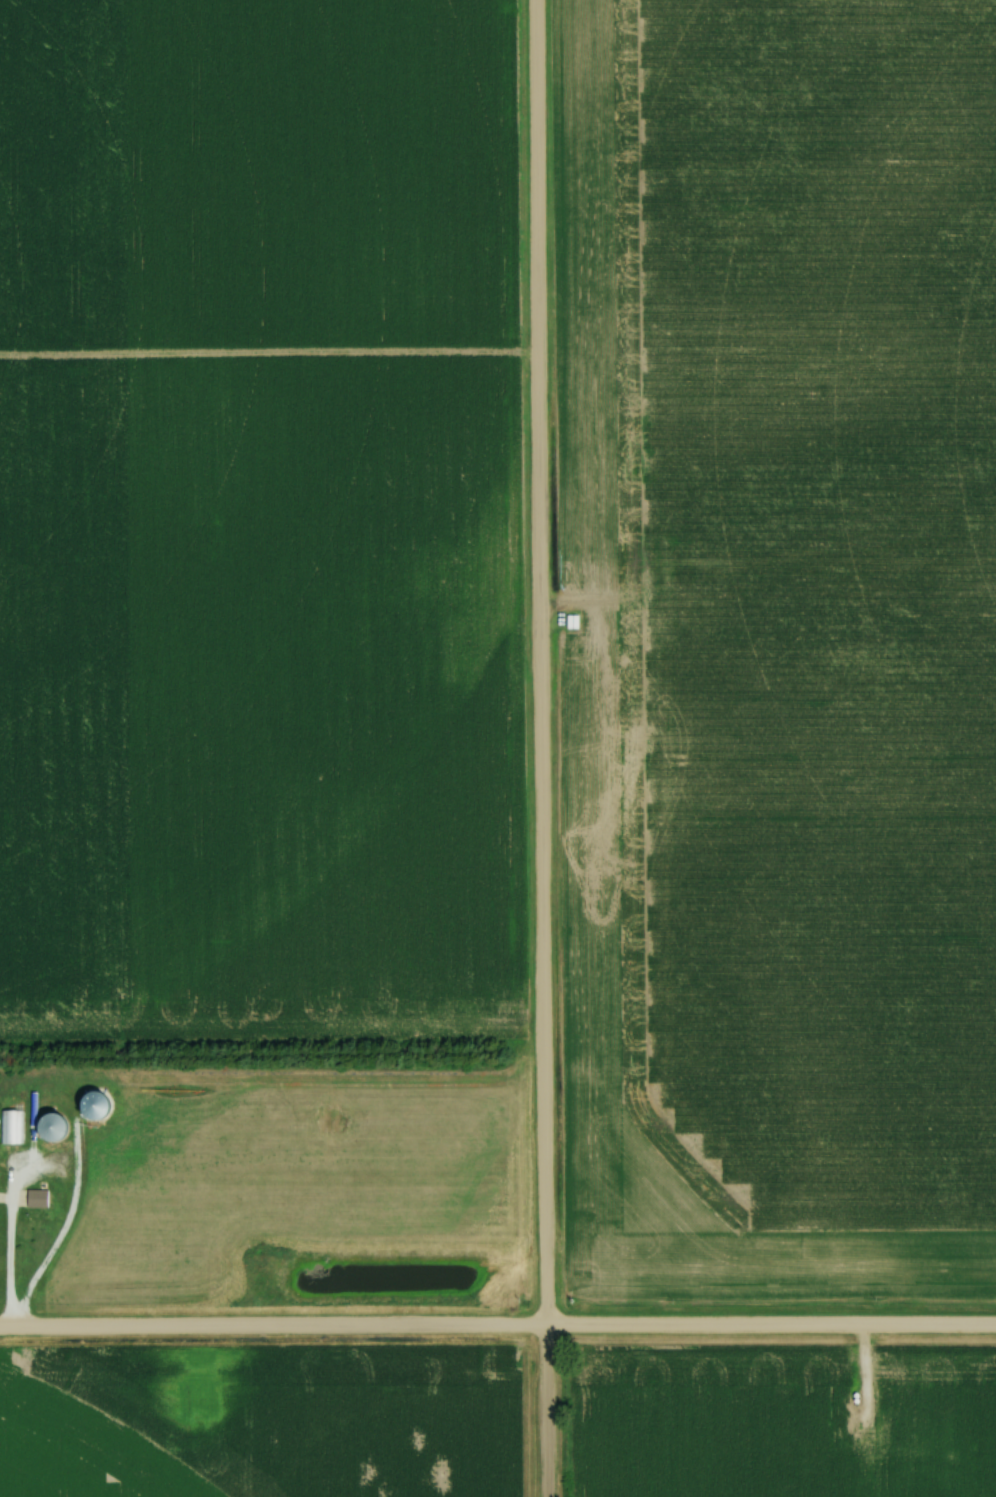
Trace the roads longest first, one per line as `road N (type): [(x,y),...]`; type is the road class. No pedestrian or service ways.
road 1 (residential): [(547,1496),(533,0)]
road 2 (residential): [(0,1329),(995,1329)]

